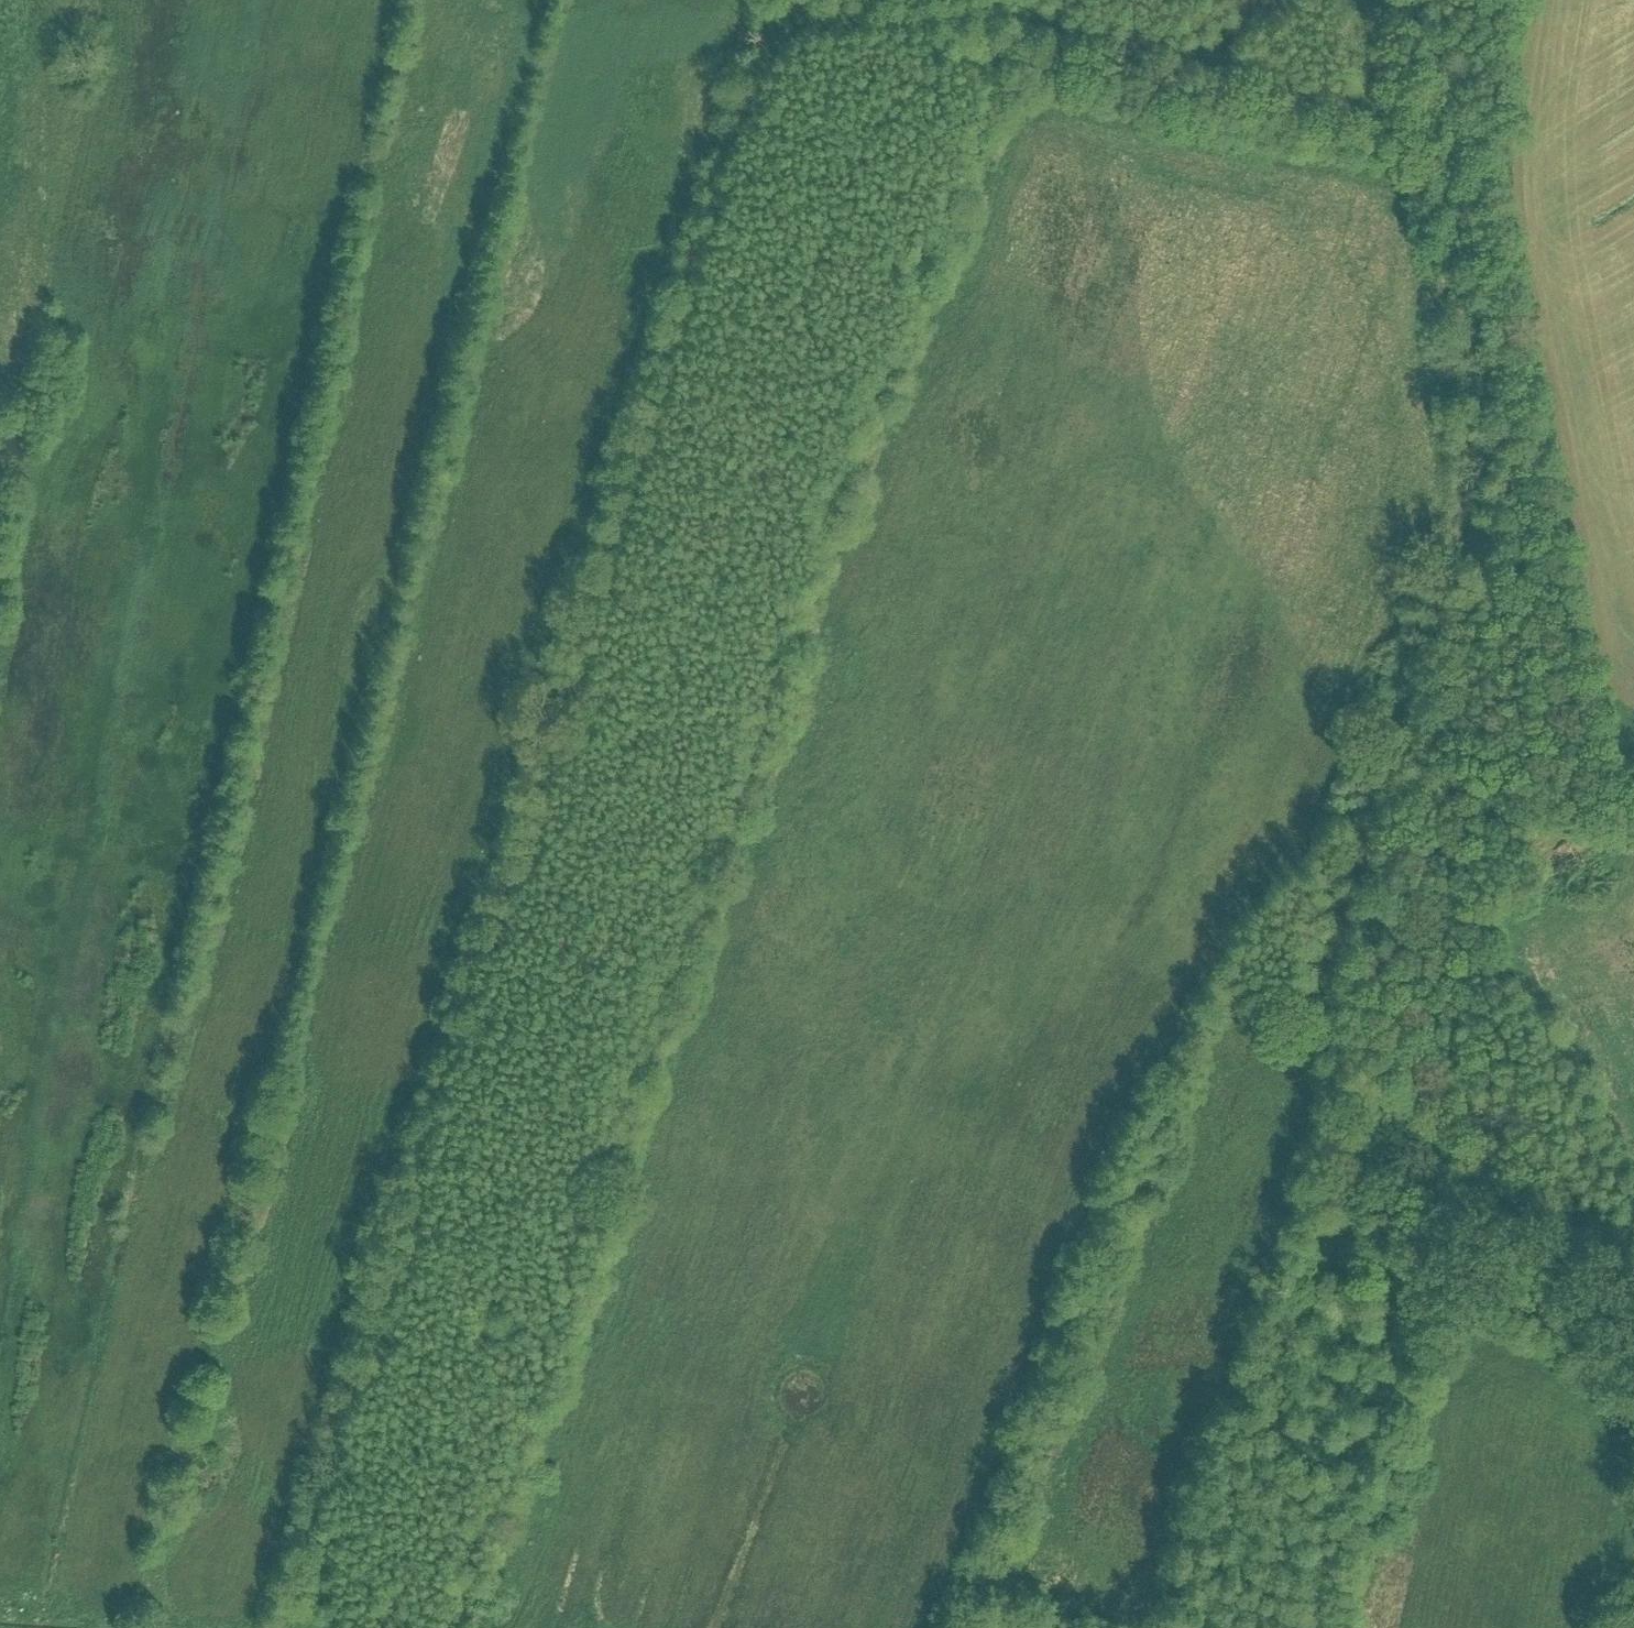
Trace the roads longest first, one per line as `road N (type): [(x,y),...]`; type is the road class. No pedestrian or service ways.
road 1 (track): [(1440,0),(1472,448),(1466,498),(1339,922),(1326,978),(1332,1026),(1377,1104),(1416,1139),(1462,1173),(1633,1262)]

